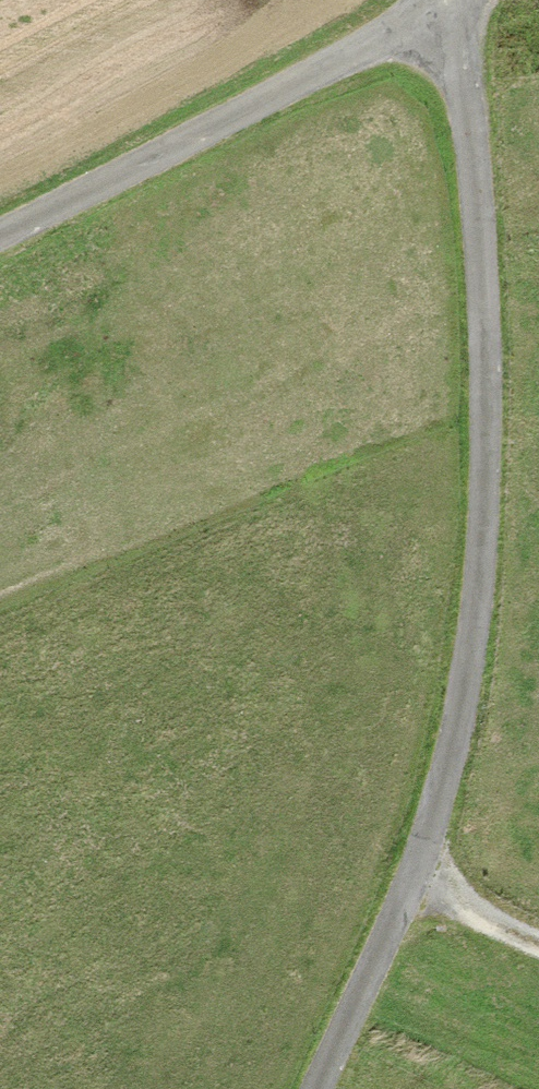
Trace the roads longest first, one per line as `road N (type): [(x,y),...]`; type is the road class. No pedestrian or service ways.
road 1 (track): [(447,0),(508,297),(476,673),(433,856),(329,1088)]
road 2 (track): [(0,236),(167,154),(433,0)]

